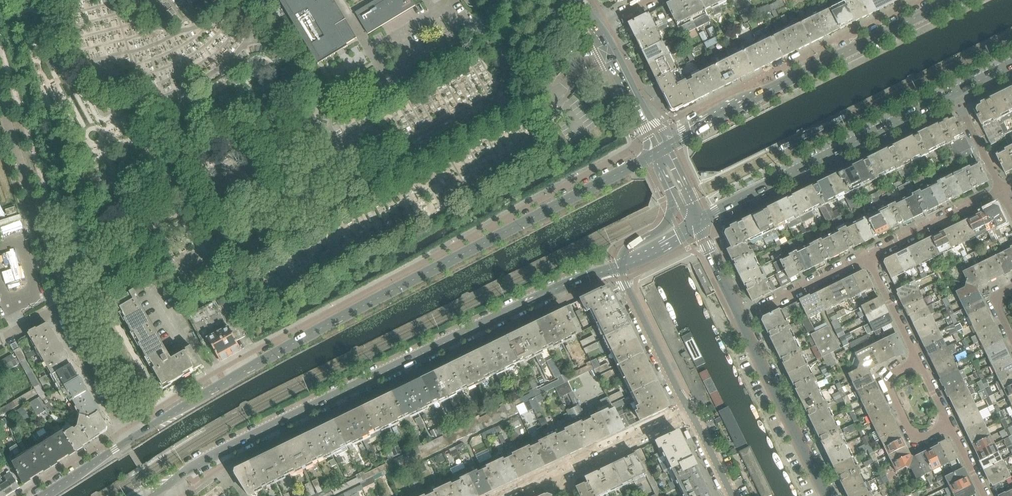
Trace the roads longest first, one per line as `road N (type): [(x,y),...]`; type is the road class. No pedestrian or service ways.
road 1 (secondary): [(660,151),(321,328),(132,437)]
road 2 (secondary): [(166,483),(545,293),(623,265)]
road 3 (unclassified): [(126,428),(72,331),(0,102)]
road 4 (secondary): [(947,0),(660,151)]
road 5 (secondary): [(698,228),(738,200),(954,93)]
road 6 (tertiary): [(826,495),(739,318)]
road 7 (tertiary): [(623,265),(689,412)]
road 8 (residential): [(916,351),(878,370),(910,437),(948,420)]
road 9 (residential): [(1002,192),(868,256)]
road 10 (residential): [(689,412),(555,475)]
road 11 (residential): [(868,256),(739,318)]
road 12 (tertiary): [(660,151),(596,28)]

